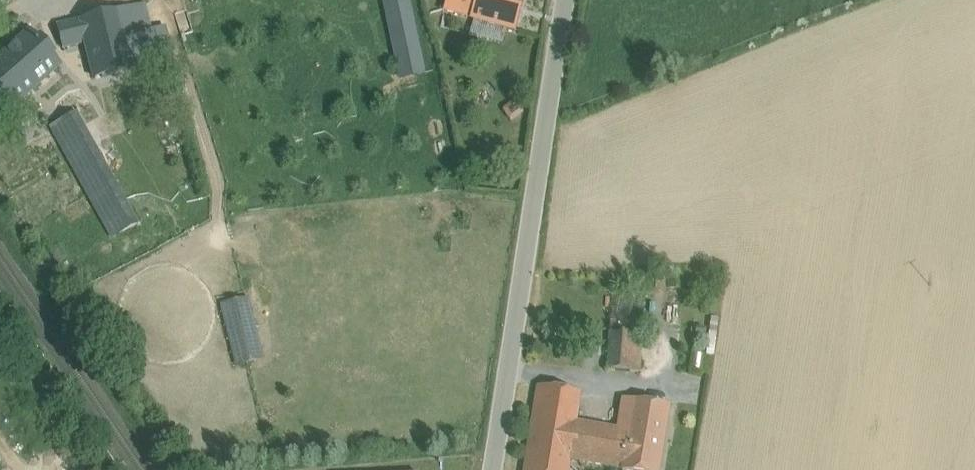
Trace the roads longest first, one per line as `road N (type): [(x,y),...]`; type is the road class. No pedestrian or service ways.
road 1 (tertiary): [(491,469),(565,0)]

